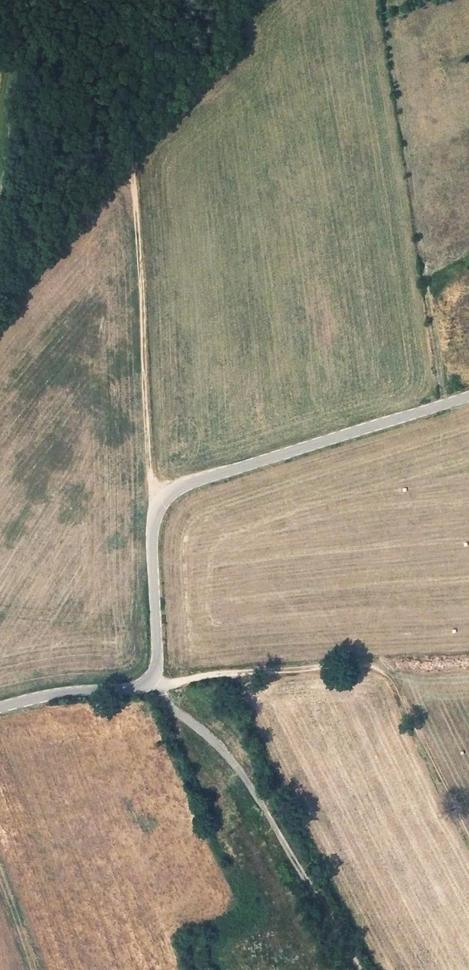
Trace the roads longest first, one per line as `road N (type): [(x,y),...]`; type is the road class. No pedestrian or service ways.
road 1 (track): [(468,835),(383,671),(367,666),(153,683),(240,770),(359,969)]
road 2 (unclassified): [(0,709),(153,683),(154,519),(166,495),(468,394)]
road 3 (track): [(234,0),(238,41),(228,63),(131,158),(158,506)]

